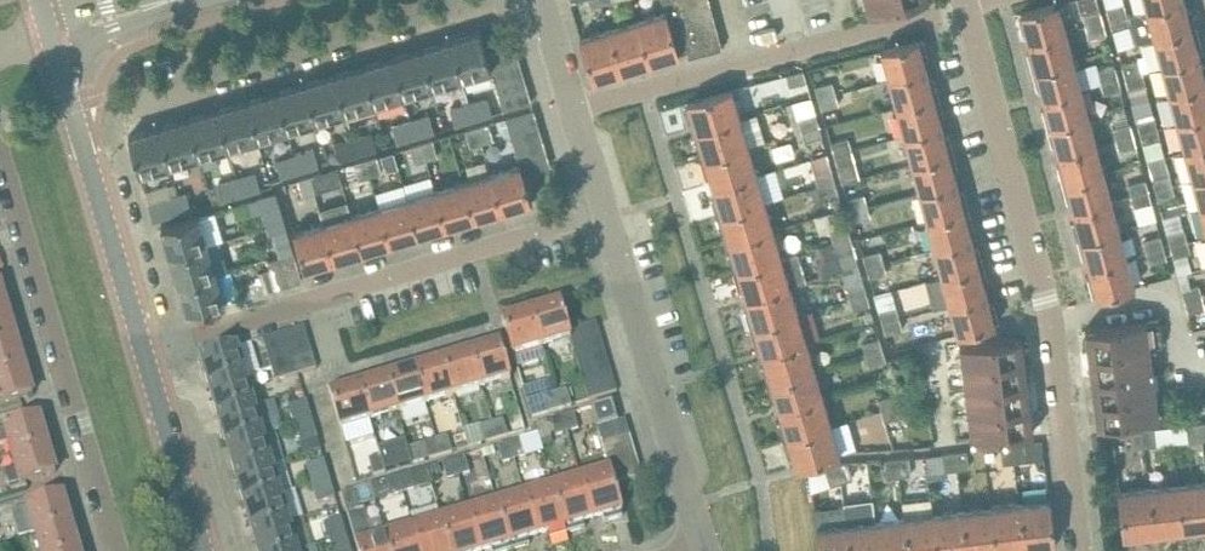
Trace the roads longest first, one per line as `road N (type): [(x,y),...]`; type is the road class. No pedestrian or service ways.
road 1 (residential): [(1080,550),(1052,326),(964,0)]
road 2 (residential): [(143,351),(604,215)]
road 3 (residential): [(117,550),(0,156)]
road 4 (residential): [(705,547),(604,215)]
road 5 (tertiary): [(143,351),(50,38)]
road 6 (residential): [(604,215),(540,0)]
road 7 (tertiary): [(203,550),(143,351)]
road 8 (tertiary): [(50,38),(184,0)]

